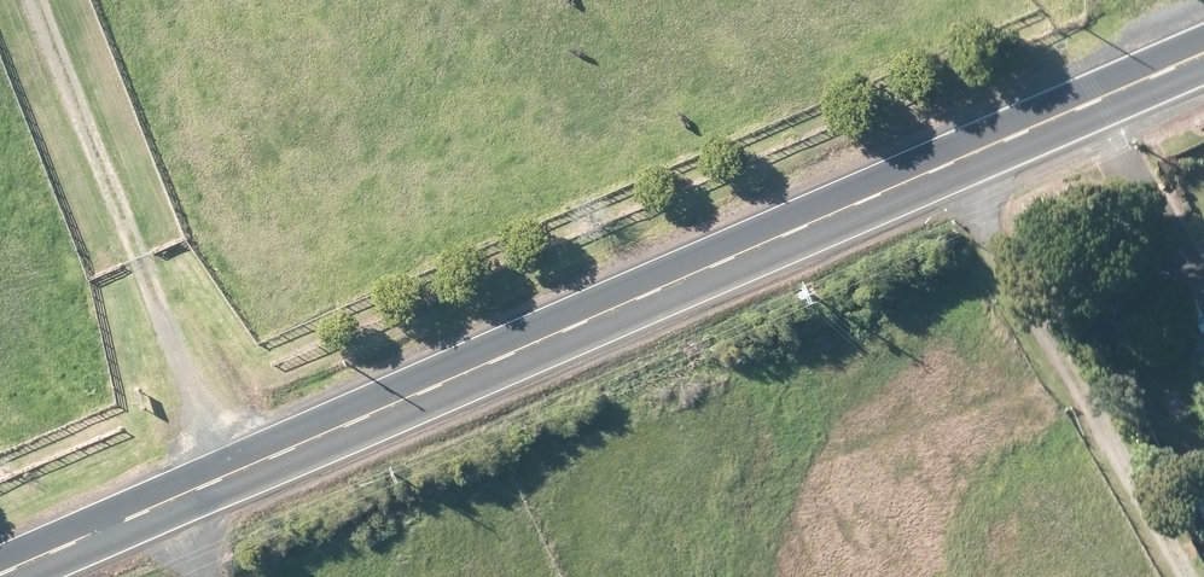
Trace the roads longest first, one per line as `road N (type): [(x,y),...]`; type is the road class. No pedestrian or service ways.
road 1 (secondary): [(1203,54),(0,571)]
road 2 (track): [(46,0),(224,475)]
road 3 (track): [(942,167),(1176,576)]

